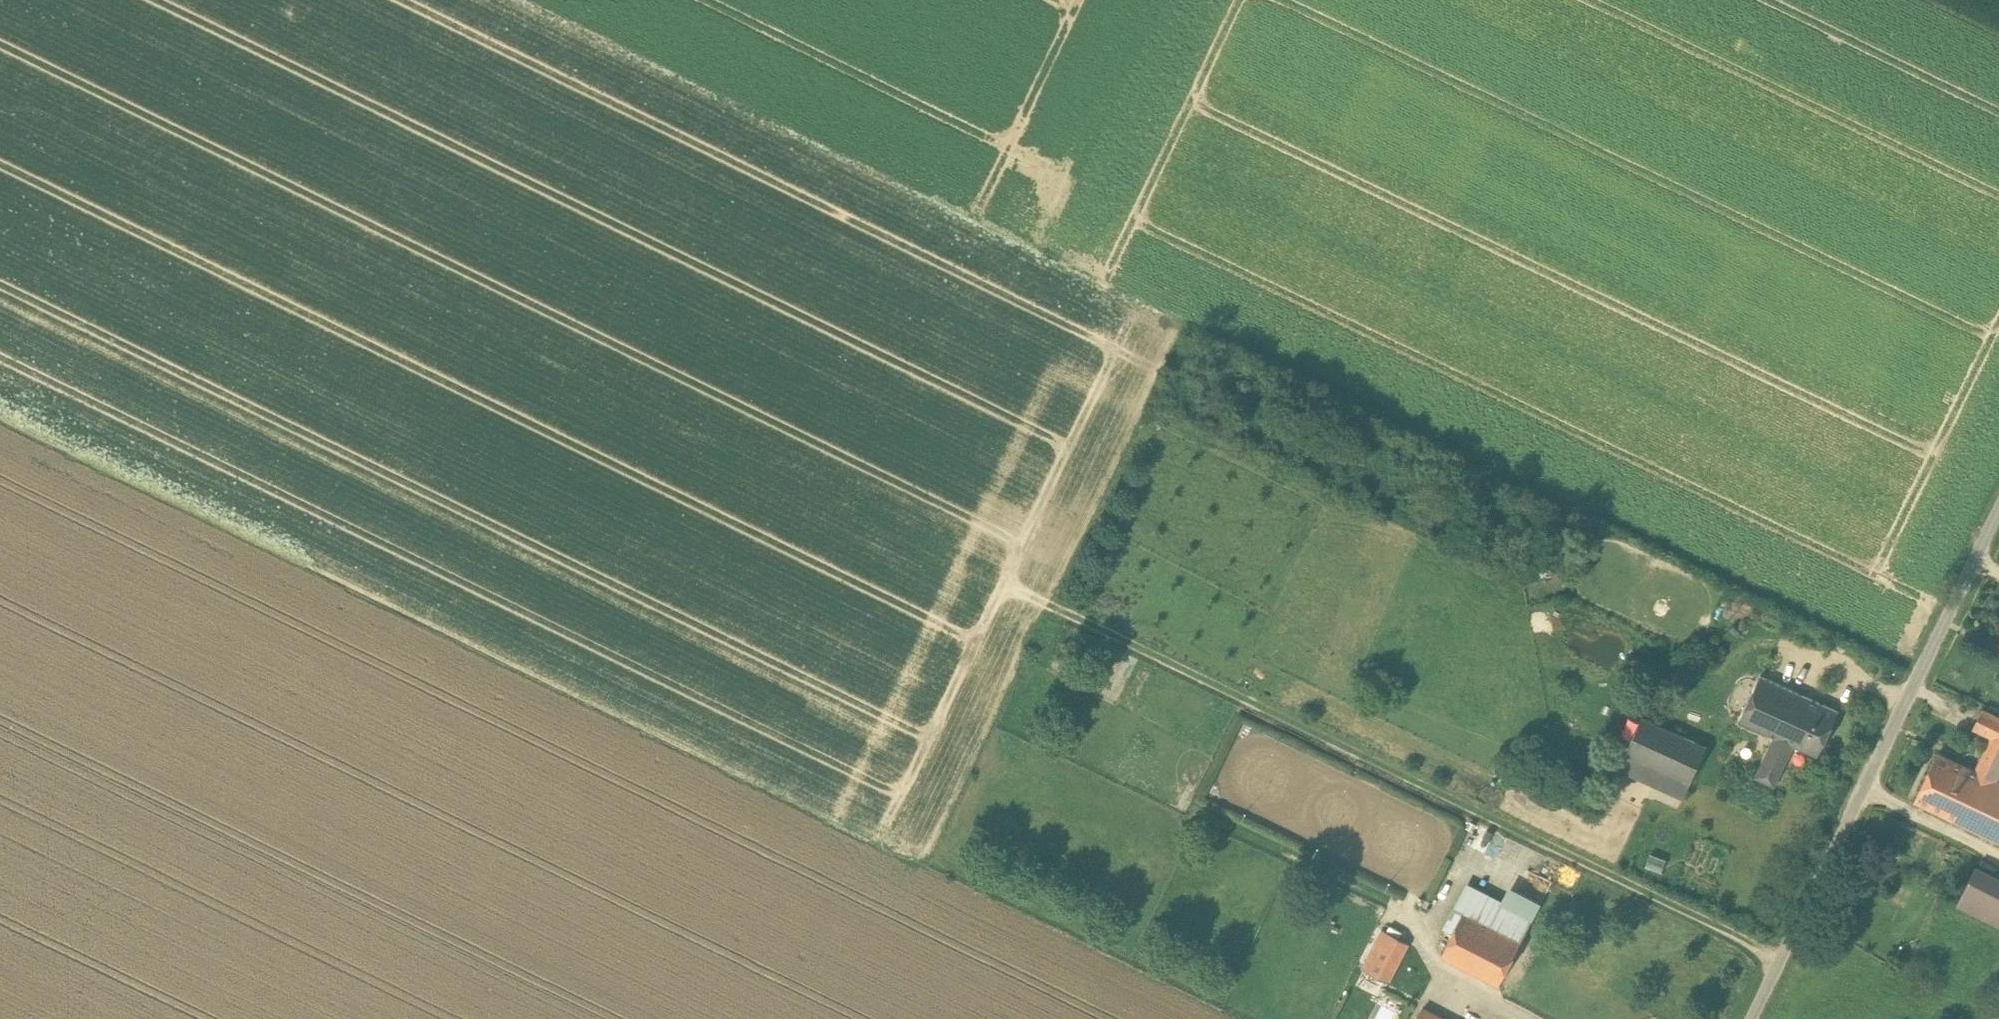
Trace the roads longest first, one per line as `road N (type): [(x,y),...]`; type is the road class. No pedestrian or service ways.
road 1 (track): [(1780,957),(1002,581)]
road 2 (unclassified): [(1998,513),(1750,1018)]

